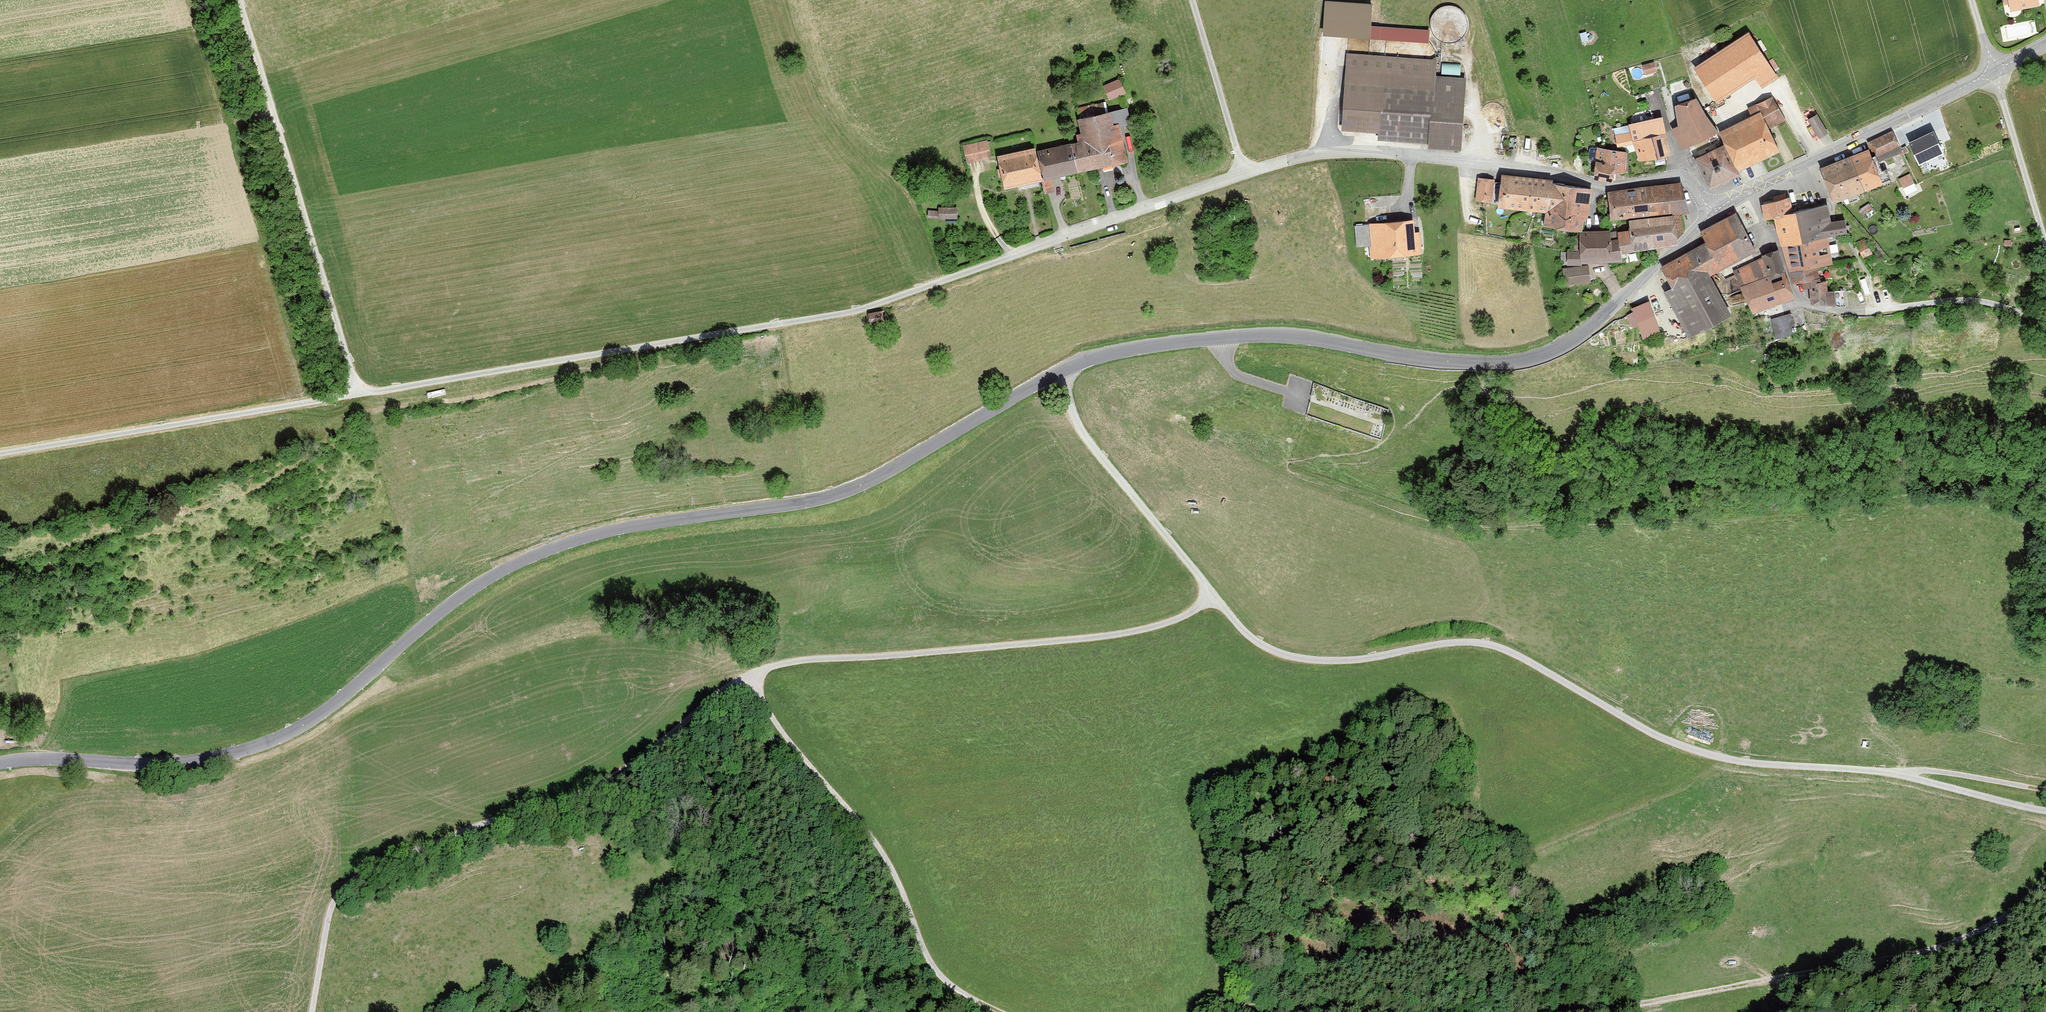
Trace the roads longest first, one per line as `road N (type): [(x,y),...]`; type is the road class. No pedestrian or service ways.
road 1 (tertiary): [(1067,369),(846,493),(611,531),(506,568),(302,727),(261,746),(161,764),(37,757),(0,764)]
road 2 (unclassified): [(2045,811),(1889,771),(1700,752),(1485,643),(1317,659),(1256,642),(1085,435),(1067,369)]
road 3 (track): [(312,1011),(330,918),(348,884),(483,824),(594,788),(754,672),(799,660),(1138,632),(1215,597)]
road 4 (residential): [(1712,212),(1680,176),(1609,187),(1404,155),(1315,154),(1242,172),(926,288)]
road 5 (tertiary): [(1712,212),(1583,332),(1531,359),(1443,361),(1277,335),(1158,345),(1067,369)]
road 6 (track): [(926,288),(808,321),(373,393)]
road 7 (track): [(2045,884),(1997,923),(1921,953),(1602,1011)]
road 8 (track): [(995,1011),(956,992),(936,970),(877,845),(771,716),(754,672)]
road 9 (track): [(373,393),(346,353),(239,0)]
road 10 (track): [(373,393),(0,454)]
road 11 (tertiary): [(2045,46),(1737,195)]
road 12 (residential): [(1737,195),(1778,249),(1798,299),(1864,310)]
road 13 (track): [(1393,1011),(1251,1005),(1206,1011)]
road 14 (track): [(1864,310),(1954,299),(2045,324)]
road 15 (track): [(1242,172),(1191,0)]
road 16 (track): [(1994,73),(2045,243)]
road 17 (track): [(1889,771),(2045,789)]

